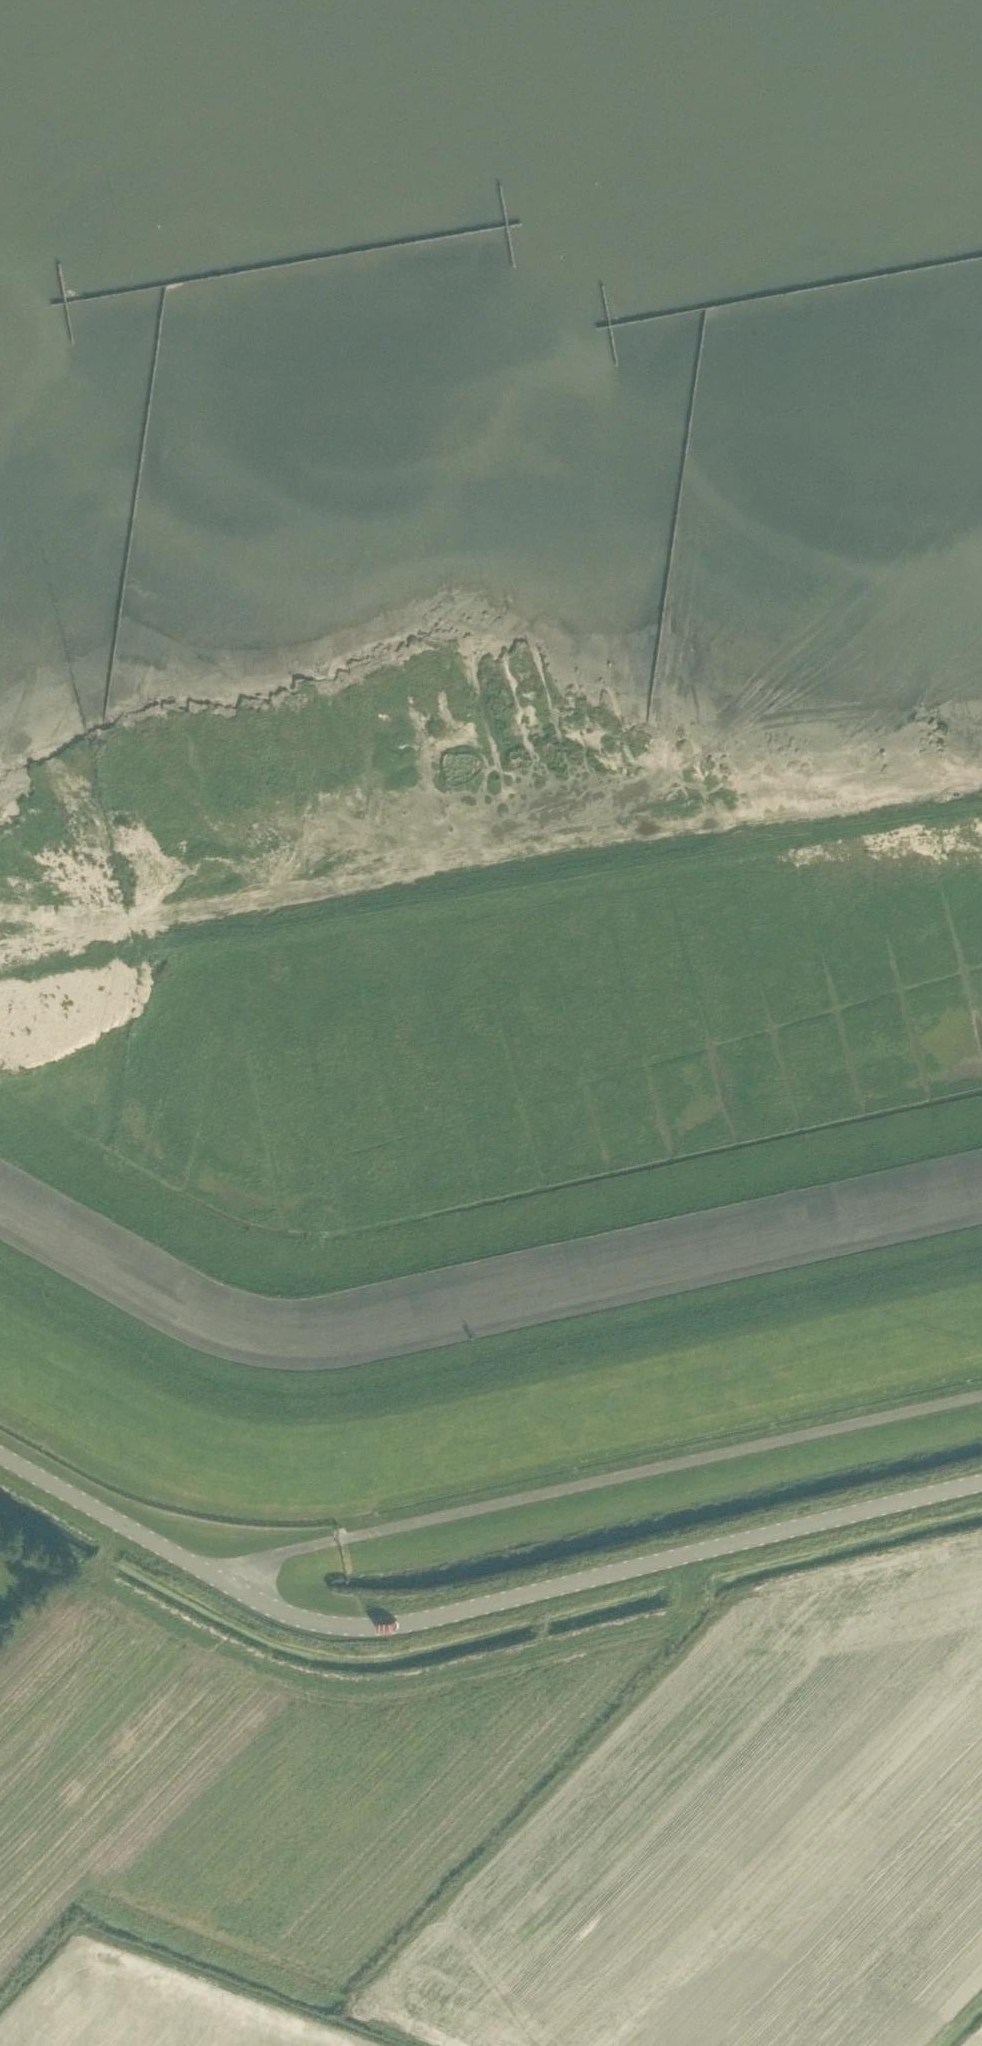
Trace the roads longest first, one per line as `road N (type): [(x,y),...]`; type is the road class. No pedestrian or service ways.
road 1 (track): [(0,1229),(192,1343),(283,1358),(355,1353),(981,1213)]
road 2 (tertiary): [(238,1590),(307,1619),(389,1626),(981,1483)]
road 3 (tertiary): [(238,1590),(0,1455)]

